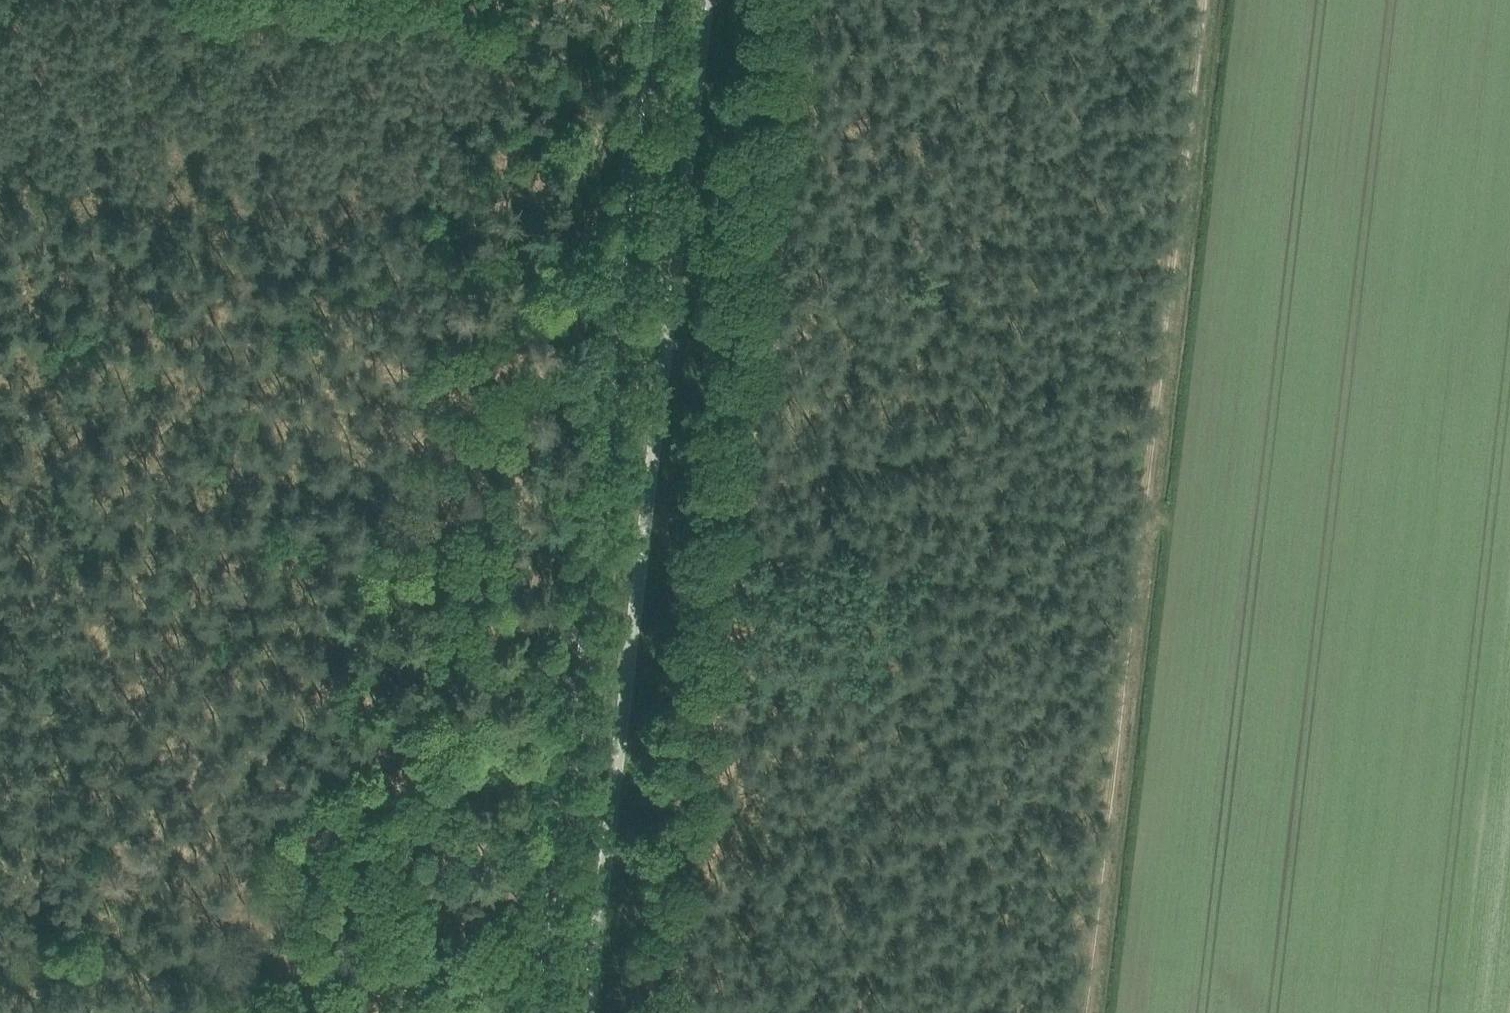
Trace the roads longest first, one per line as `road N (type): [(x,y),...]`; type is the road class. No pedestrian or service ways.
road 1 (track): [(1074,1012),(1194,0)]
road 2 (secondary): [(537,1012),(656,0)]

